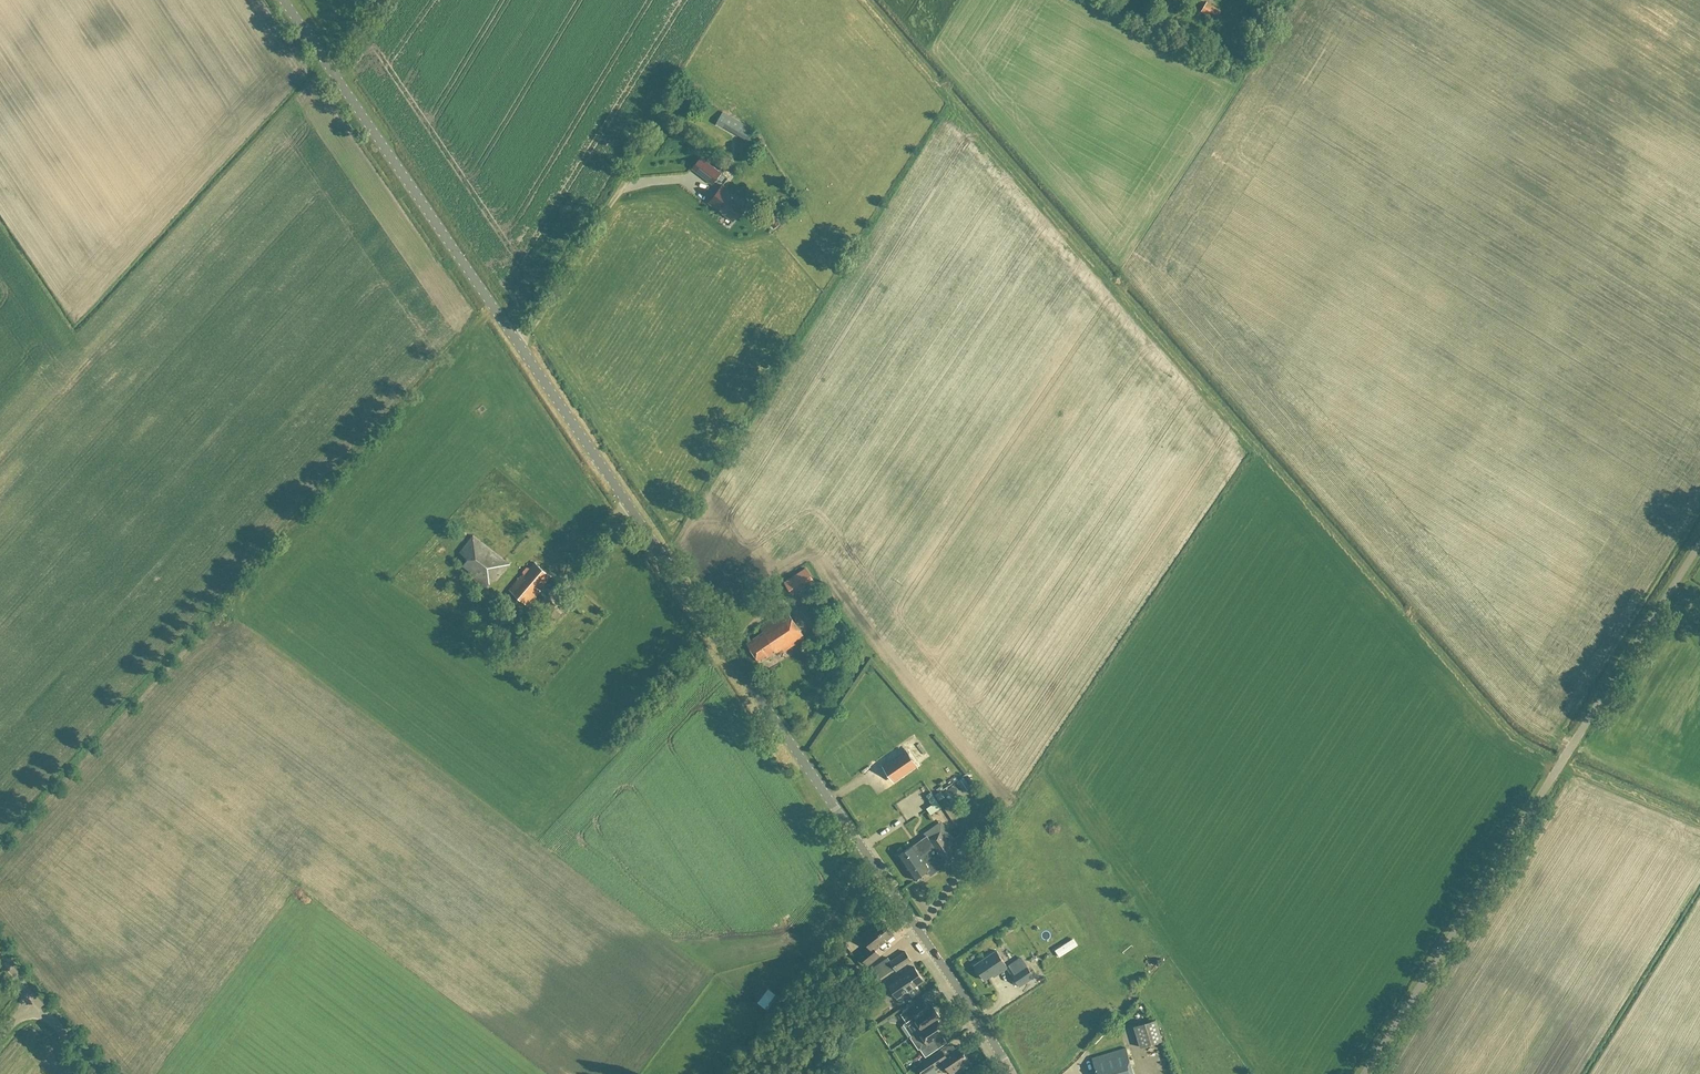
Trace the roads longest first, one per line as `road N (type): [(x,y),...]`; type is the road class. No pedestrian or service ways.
road 1 (tertiary): [(1010,1072),(283,0)]
road 2 (unclassified): [(1368,1073),(1699,551)]

